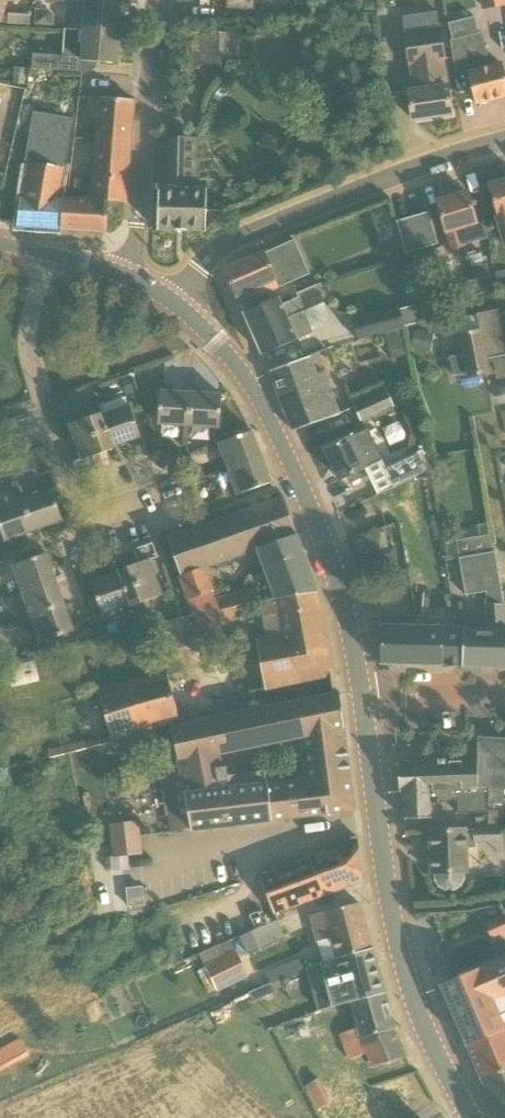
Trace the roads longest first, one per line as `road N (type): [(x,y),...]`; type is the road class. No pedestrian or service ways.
road 1 (tertiary): [(361,692),(323,545),(278,443),(214,339),(170,300)]
road 2 (tertiary): [(473,1117),(406,978),(361,692)]
road 3 (residential): [(170,300),(234,244),(372,180),(504,139)]
road 4 (residential): [(138,499),(86,509),(73,499),(17,348),(38,256)]
road 5 (residential): [(124,281),(141,229),(157,0)]
road 6 (tertiary): [(361,692),(504,696)]

